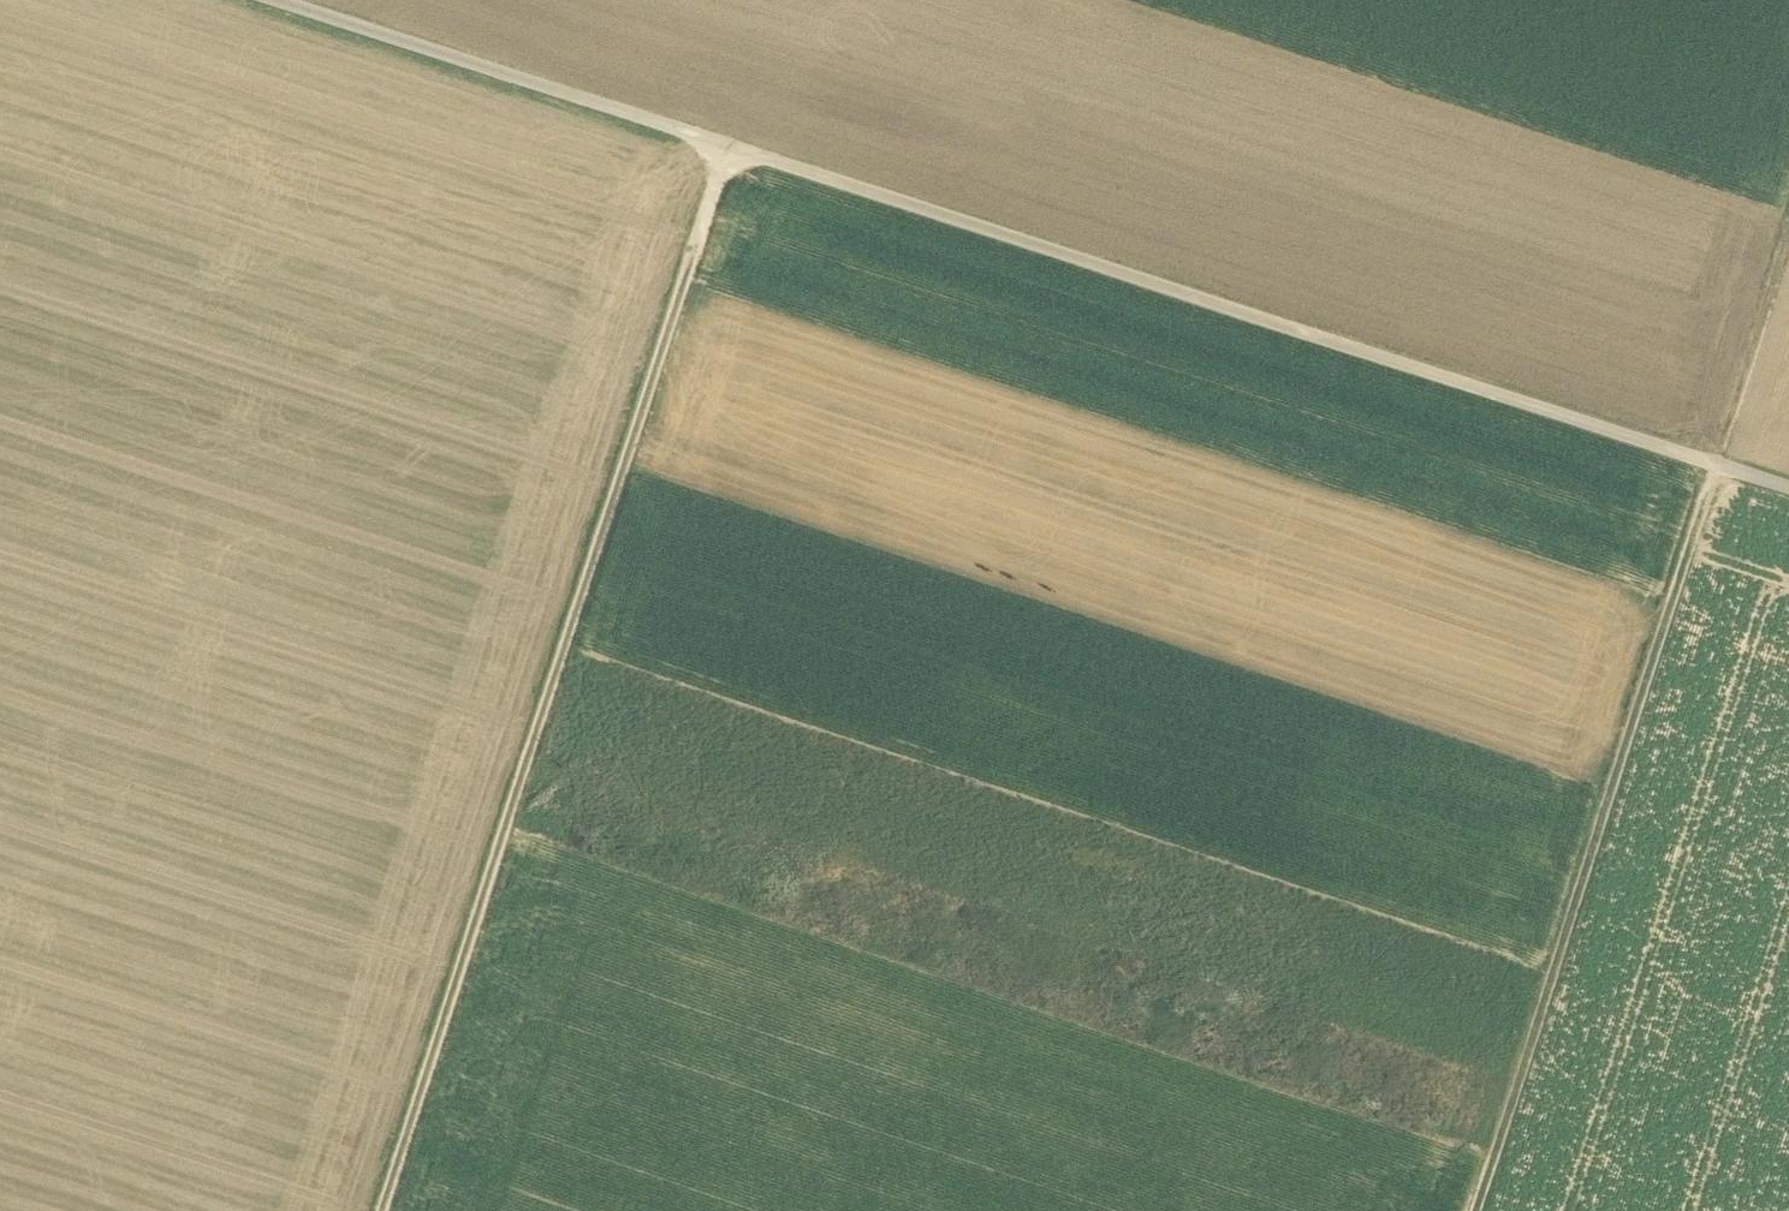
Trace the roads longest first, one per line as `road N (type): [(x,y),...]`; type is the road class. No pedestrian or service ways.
road 1 (track): [(272,0),(1788,488)]
road 2 (track): [(726,146),(380,1210)]
road 3 (track): [(1788,225),(1473,1210)]

